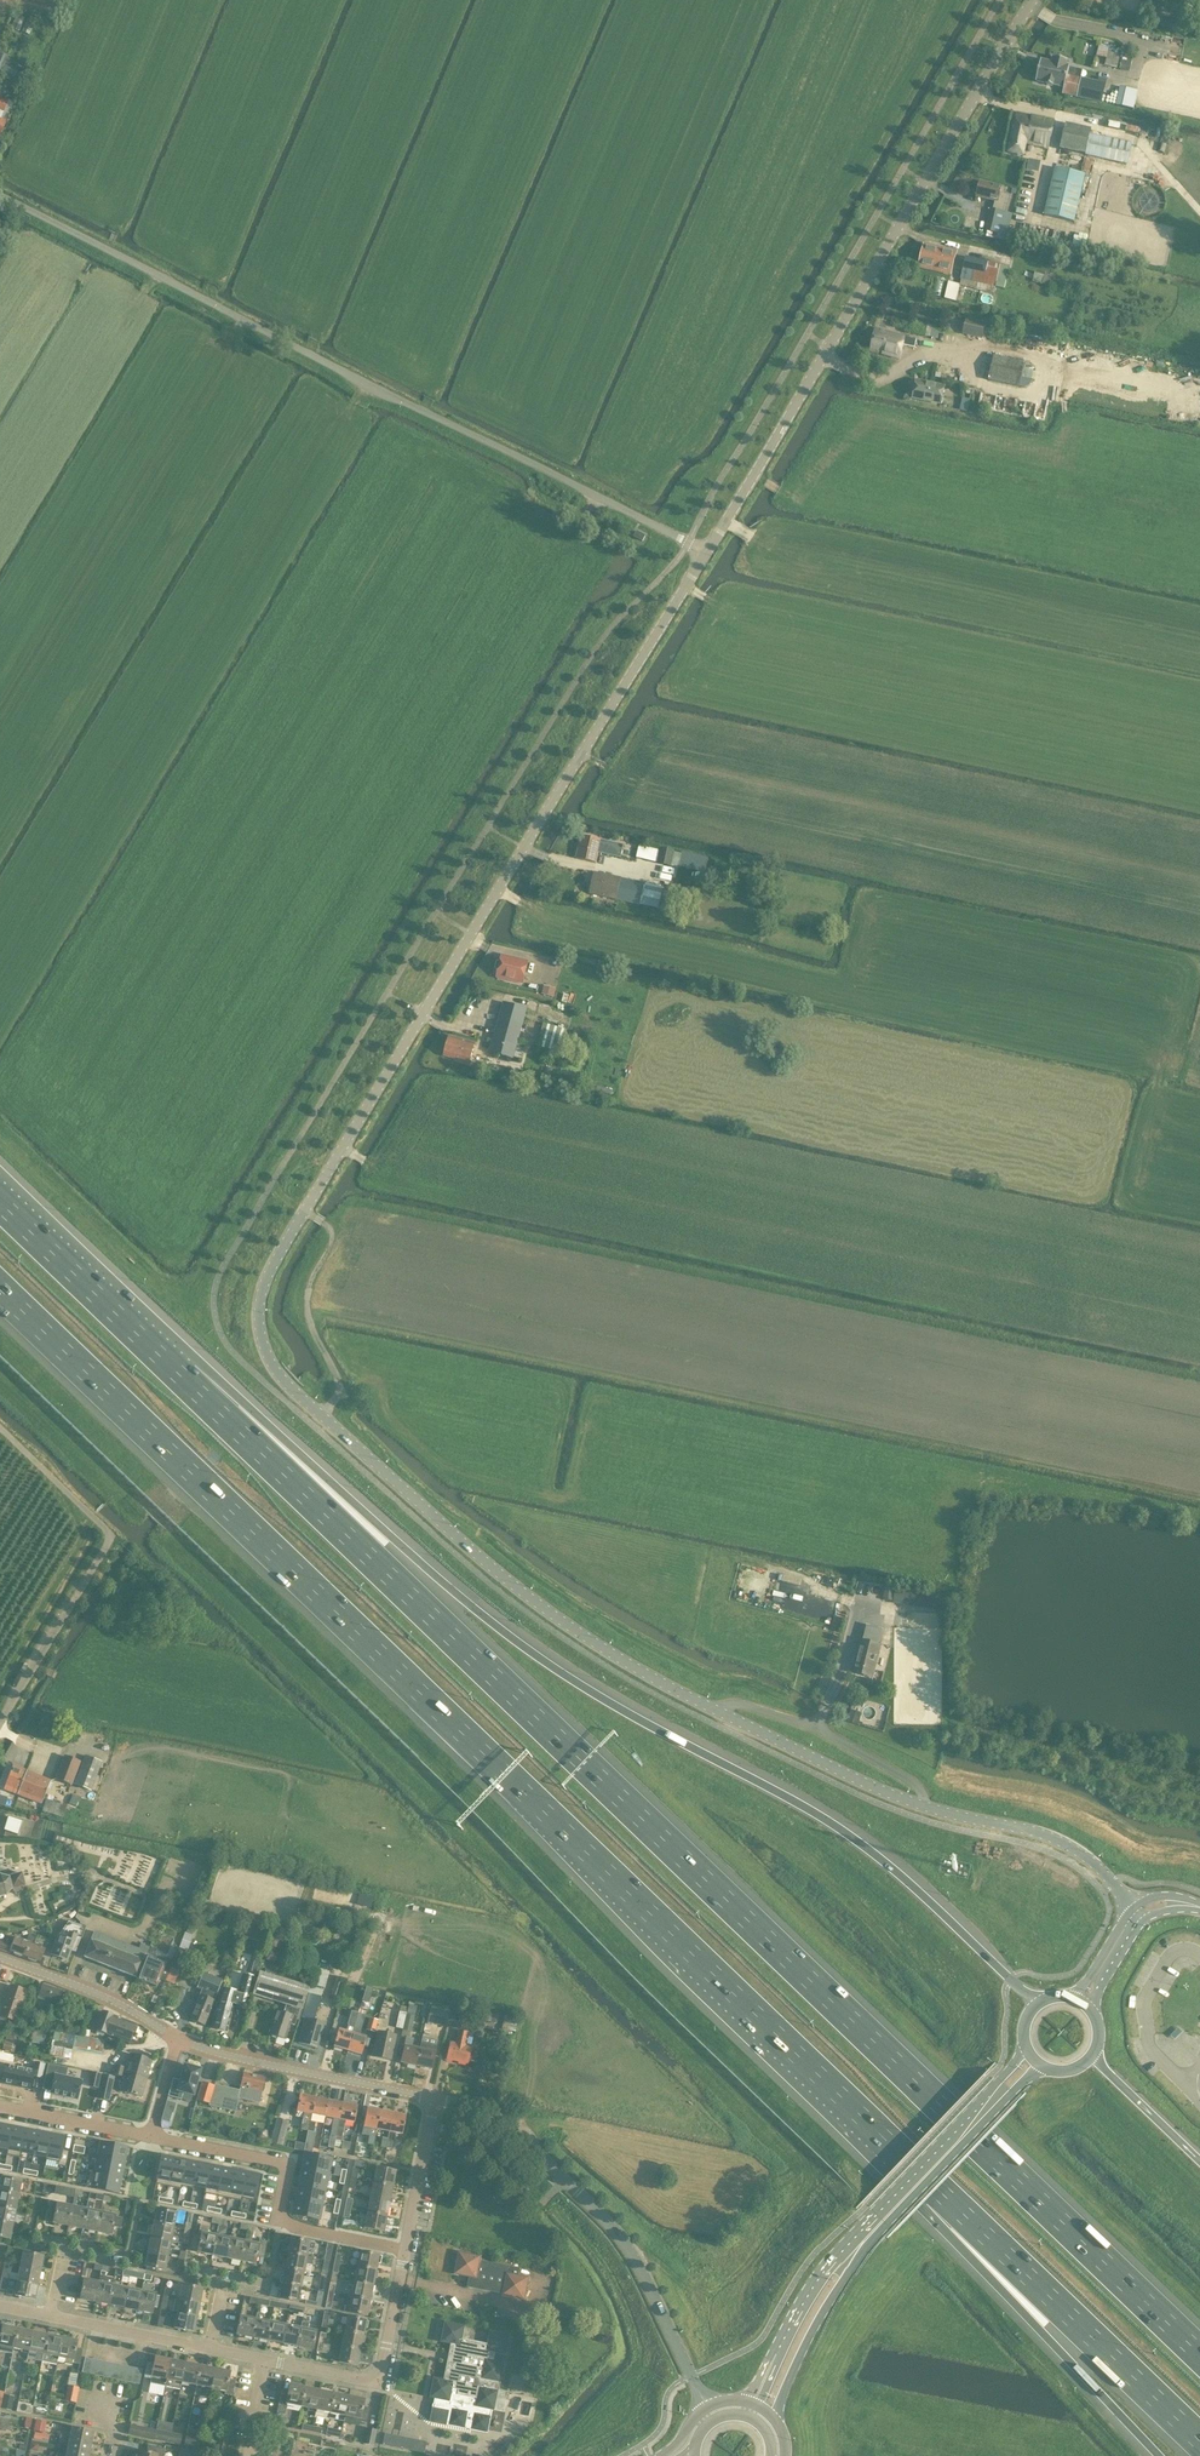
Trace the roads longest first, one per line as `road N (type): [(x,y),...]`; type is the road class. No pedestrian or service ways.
road 1 (tertiary): [(709,550),(304,1210),(262,1305),(270,1358),(322,1418),(512,1585),(592,1642),(719,1712)]
road 2 (motorway): [(1199,2355),(181,1377)]
road 3 (motorway): [(0,1287),(931,2183)]
road 4 (motorway): [(1038,2004),(871,1851),(602,1698),(484,1616),(181,1377)]
road 5 (unclassified): [(709,550),(0,196)]
road 6 (tertiary): [(1034,0),(709,550)]
road 7 (tertiary): [(708,2408),(611,2225),(507,2125),(435,2100)]
road 8 (motorway): [(931,2183),(1199,2441)]
road 9 (motorway): [(931,2183),(1041,2331),(1158,2455)]
road 10 (residential): [(151,2136),(289,2164),(279,2208),(288,2224),(406,2248)]
road 11 (tertiary): [(435,2100),(178,2040)]
road 12 (motorway): [(181,1377),(0,1202)]
road 13 (residential): [(0,1722),(108,1543),(89,1513)]
road 14 (unclassified): [(927,1806),(917,1786),(818,1728),(743,1705),(719,1712)]
road 15 (tertiary): [(927,1806),(1067,1845),(1134,1908)]
road 16 (tertiary): [(719,1712),(927,1806)]
road 17 (primary): [(774,2418),(859,2238)]
road 18 (tertiary): [(178,2040),(113,2001),(0,1958)]
road 19 (primary): [(859,2238),(989,2103)]
road 20 (residential): [(380,2384),(210,2349)]
road 21 (residential): [(210,2349),(52,2317)]
road 22 (residential): [(0,2107),(151,2136)]
road 23 (residential): [(406,2248),(435,2100)]
road 24 (motorway): [(1199,2161),(1093,2055)]
road 25 (primary): [(859,2238),(816,2281),(777,2354)]
road 26 (residential): [(380,2384),(406,2248)]

